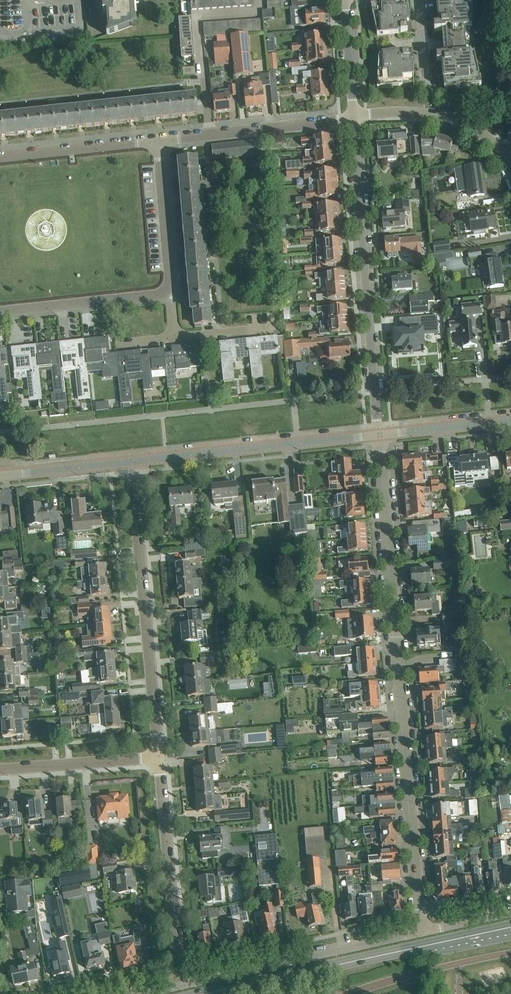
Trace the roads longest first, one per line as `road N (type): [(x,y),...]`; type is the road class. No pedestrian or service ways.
road 1 (residential): [(424,932),(379,434)]
road 2 (residential): [(379,434),(353,117)]
road 3 (residential): [(159,757),(131,462)]
road 4 (residential): [(131,462),(379,434)]
road 5 (residential): [(424,932),(189,985)]
road 6 (residential): [(189,985),(159,757)]
road 7 (tertiary): [(208,993),(405,951)]
road 8 (residential): [(158,140),(353,117)]
road 9 (residential): [(0,311),(171,293)]
road 10 (residential): [(506,156),(449,117),(353,117)]
road 11 (residential): [(0,769),(159,757)]
road 12 (residential): [(0,157),(158,140)]
road 13 (residential): [(171,293),(158,140)]
road 14 (residential): [(0,476),(131,462)]
road 15 (residential): [(379,434),(510,420)]

